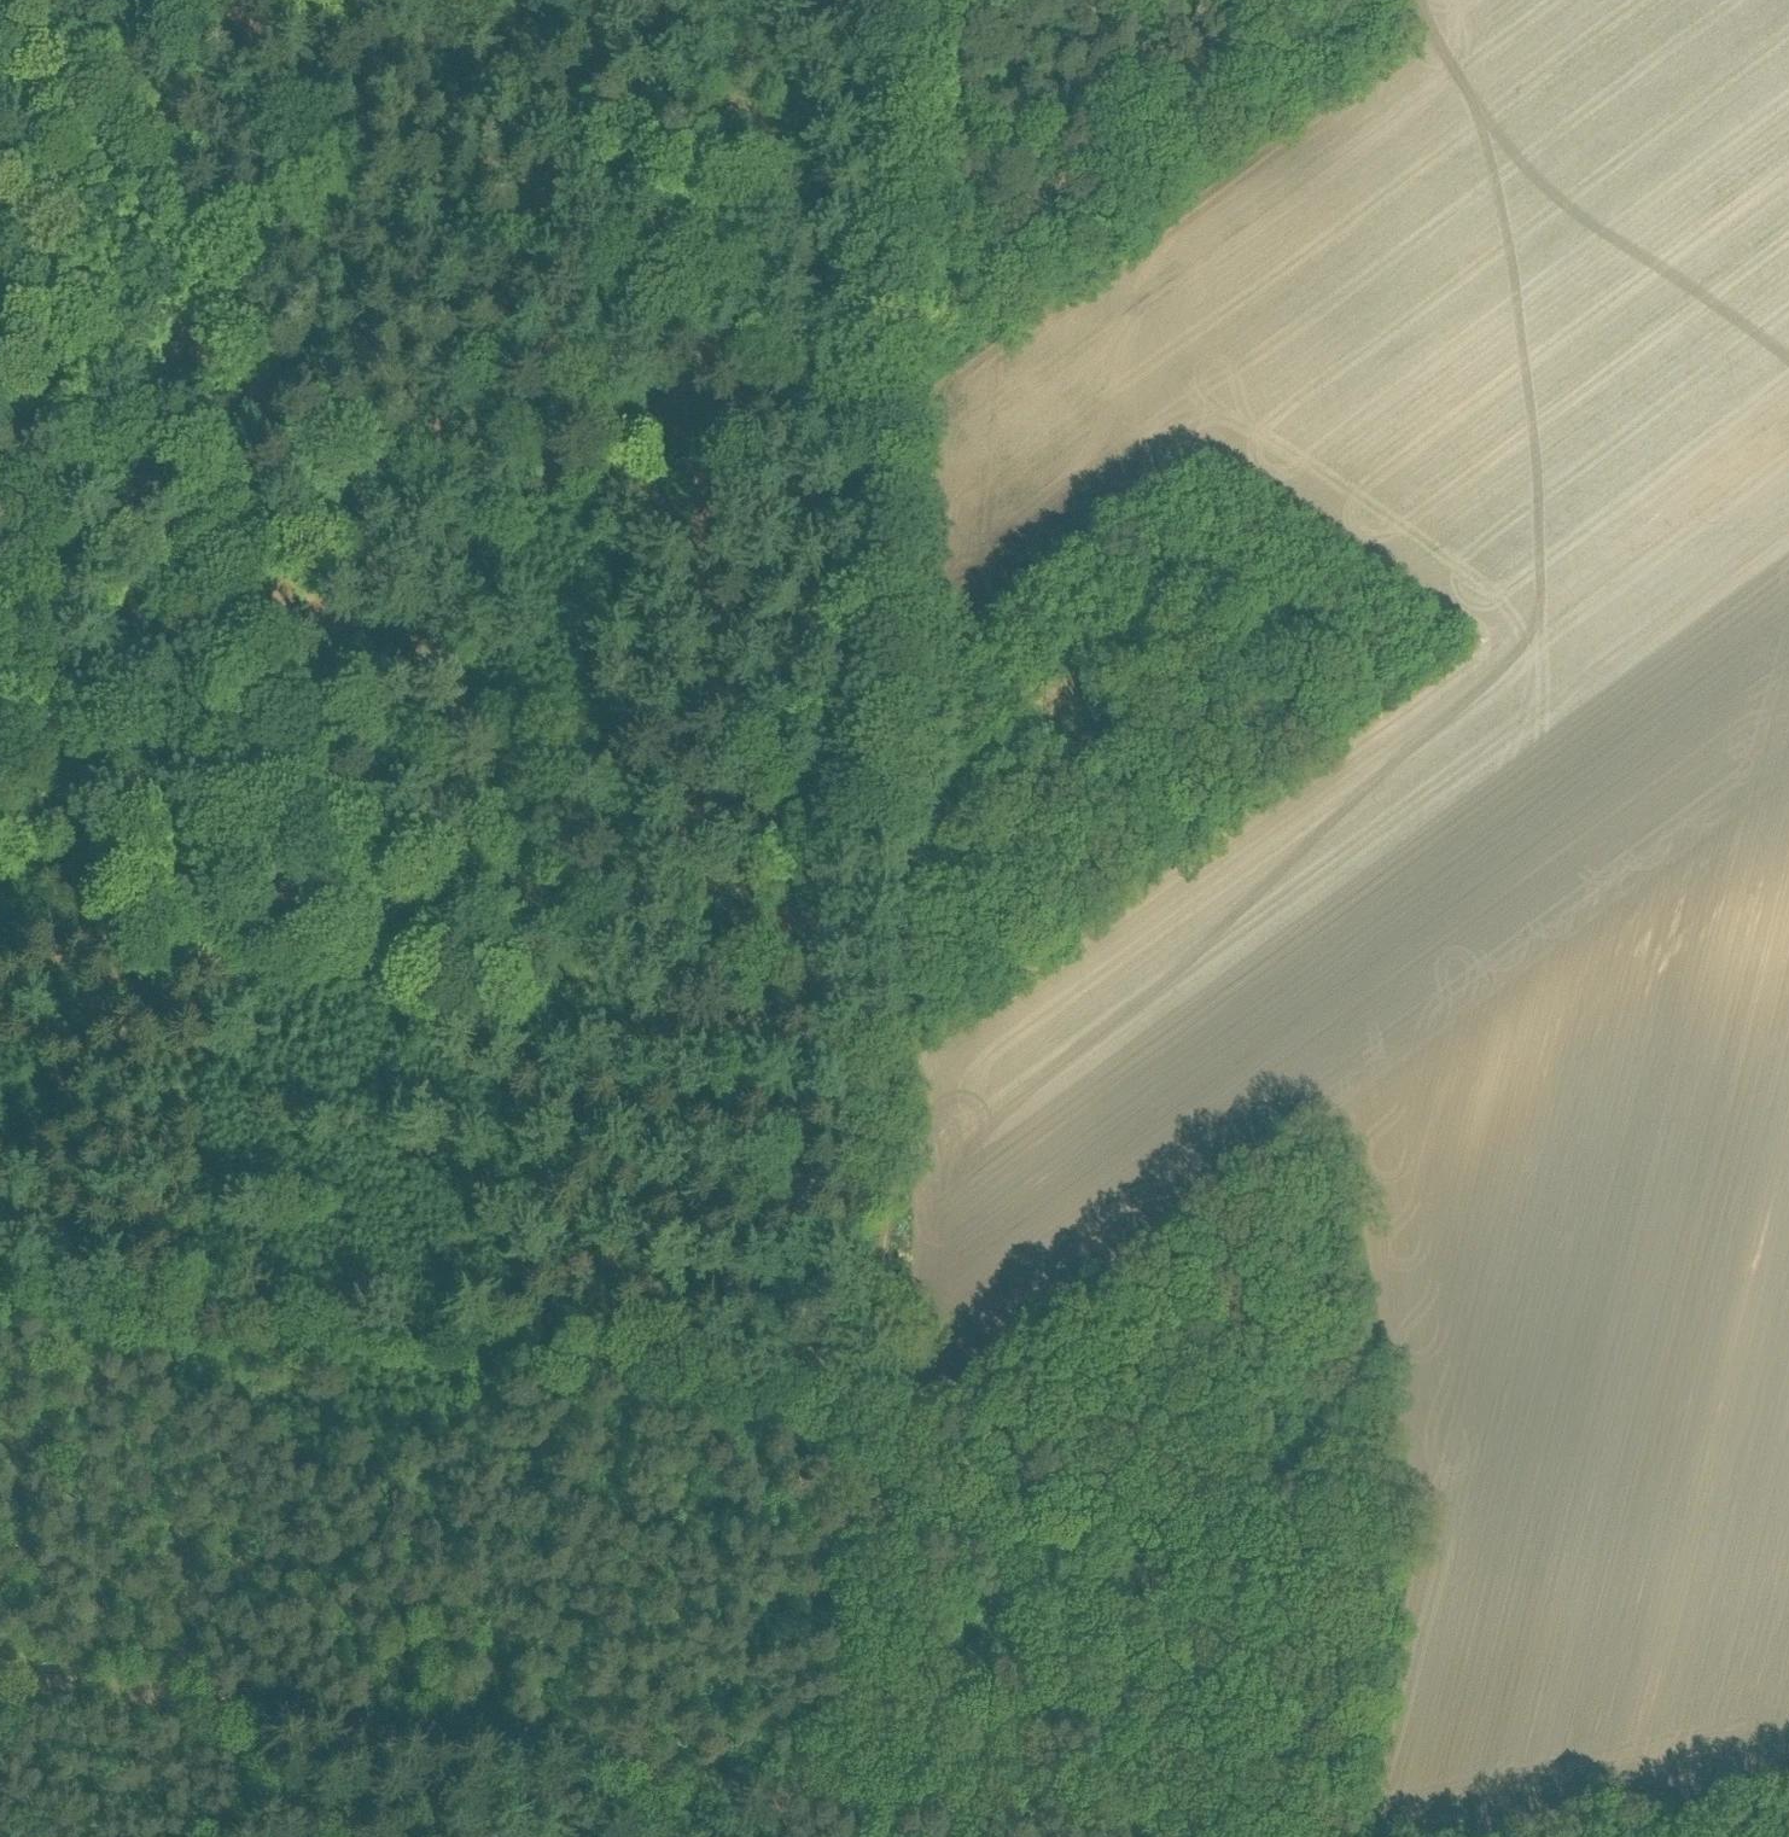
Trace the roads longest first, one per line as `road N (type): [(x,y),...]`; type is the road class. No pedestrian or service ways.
road 1 (track): [(922,0),(881,1395)]
road 2 (track): [(757,0),(709,156),(688,198),(657,243),(571,329),(406,452),(260,546),(184,586),(0,642)]
road 3 (track): [(0,1677),(863,1814)]
road 4 (track): [(881,1395),(877,1708),(868,1785)]

